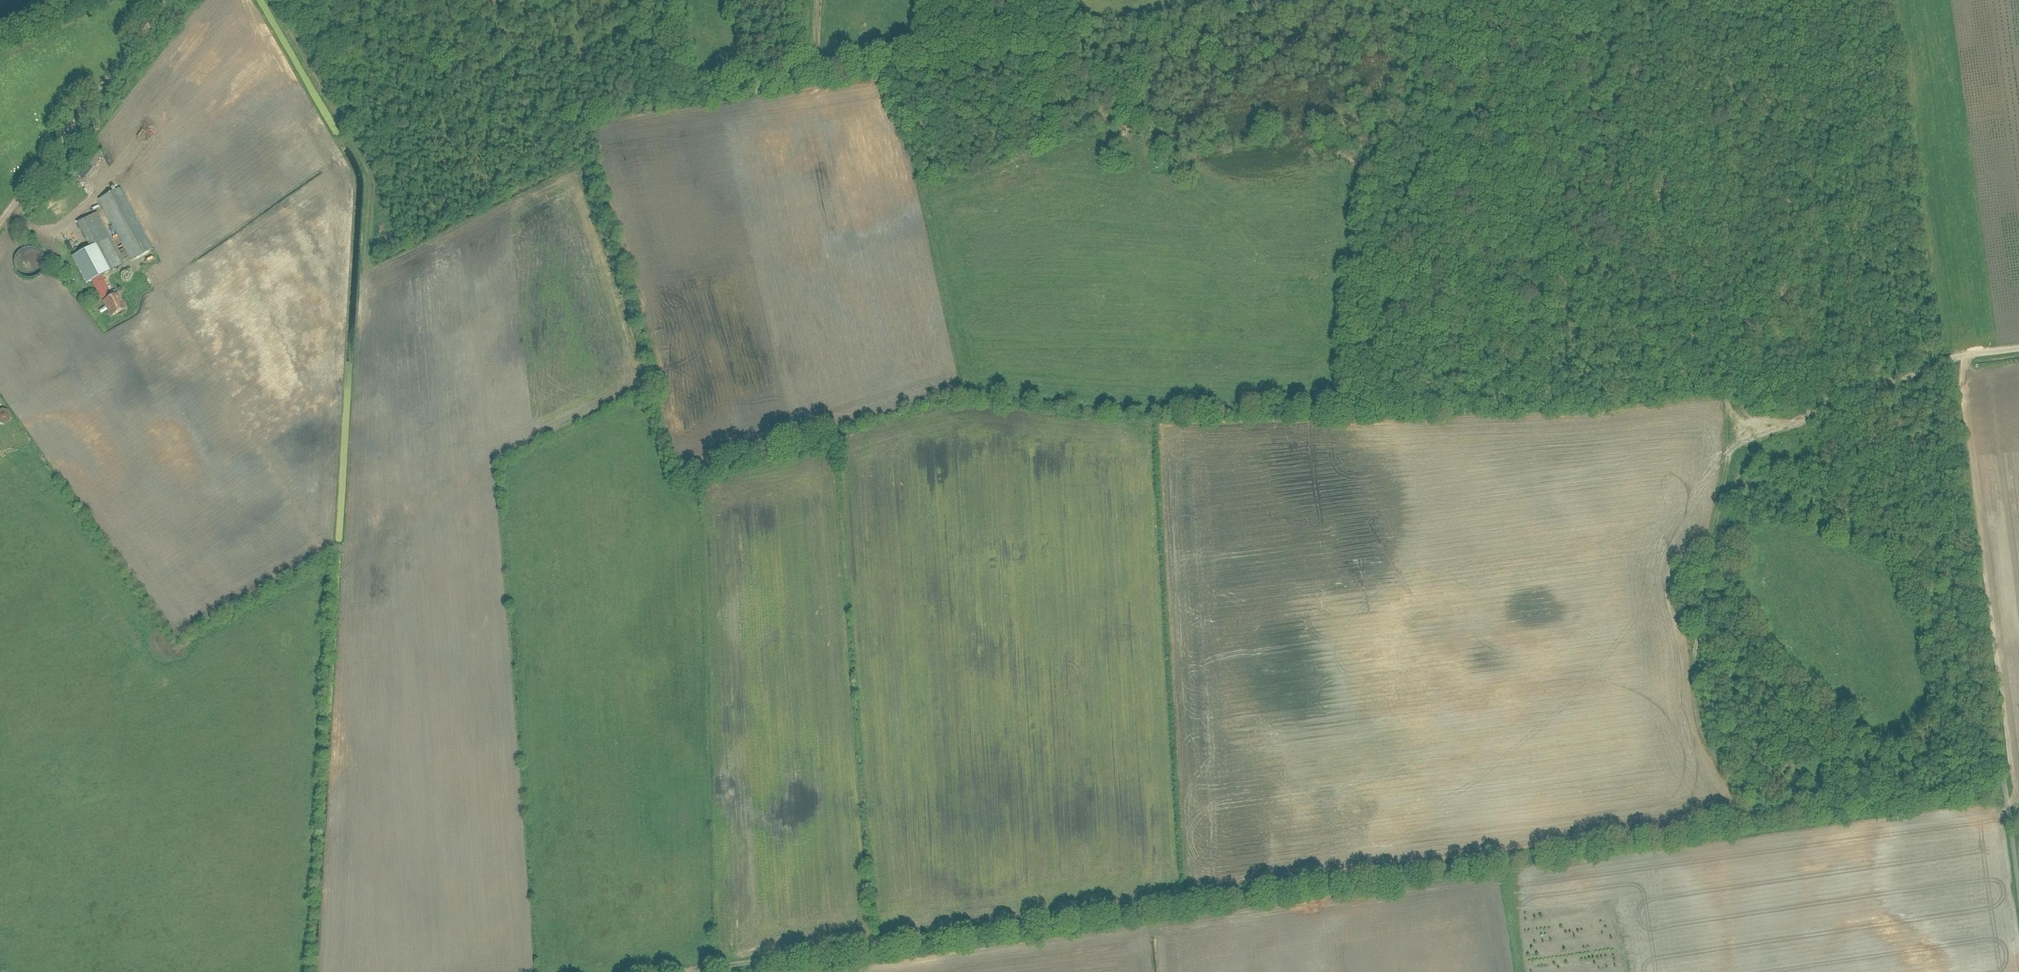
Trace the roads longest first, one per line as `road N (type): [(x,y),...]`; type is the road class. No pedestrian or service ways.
road 1 (track): [(706,971),(1790,823)]
road 2 (track): [(1801,417),(1754,447),(1732,485),(1709,554),(1697,666),(1723,761),(1790,823),(1985,795)]
road 3 (track): [(1750,325),(1592,323),(1411,305),(1347,344)]
road 4 (unclassified): [(164,0),(0,225)]
road 5 (track): [(1801,417),(1950,360)]
road 6 (track): [(1750,325),(1730,375),(1733,402),(1801,417)]

